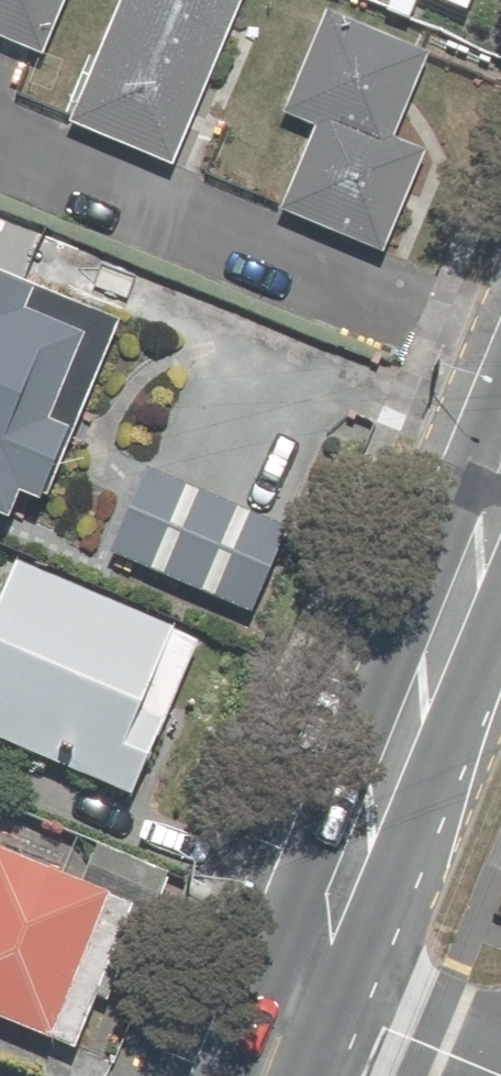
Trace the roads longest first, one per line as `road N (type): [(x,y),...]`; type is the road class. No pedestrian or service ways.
road 1 (secondary): [(299,992),(500,495)]
road 2 (residential): [(299,992),(498,1075)]

